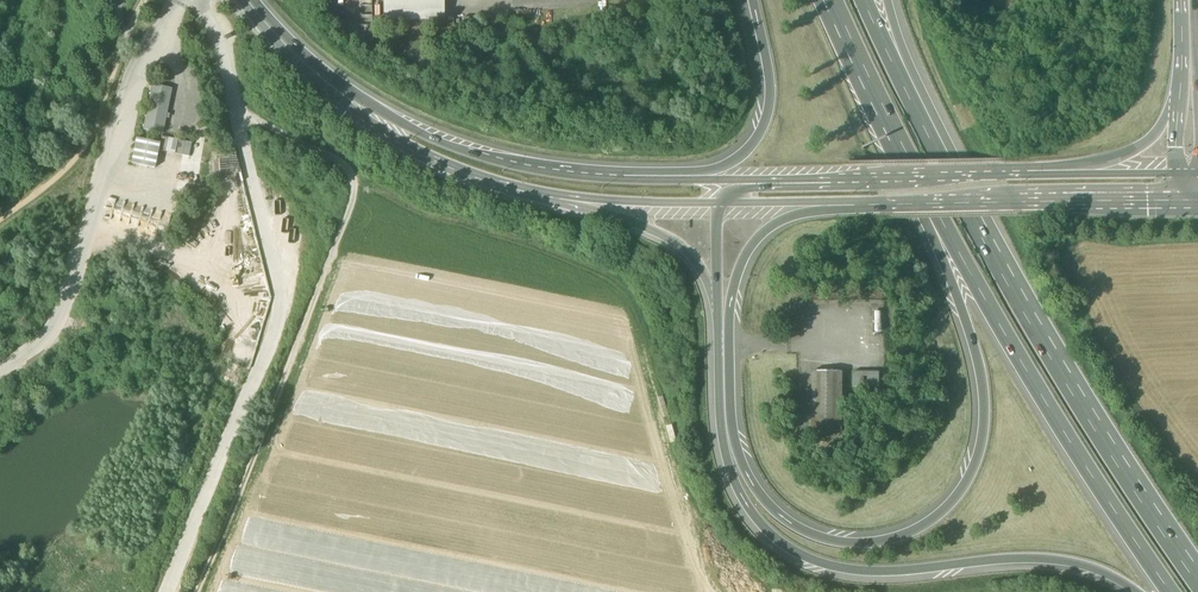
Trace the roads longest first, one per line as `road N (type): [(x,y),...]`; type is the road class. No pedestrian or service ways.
road 1 (motorway): [(884,118),(949,270),(978,357),(984,414),(975,465),(944,509),(918,529),(860,543),(800,528),(757,485),(735,425),(733,313),(741,264),(761,234),(802,211),(862,203)]
road 2 (motorway): [(718,313),(729,467),(766,529),(795,551),(865,571),(1051,559),(1137,591)]
road 3 (track): [(199,591),(354,187),(340,163),(234,107)]
road 4 (motorway): [(884,118),(1068,438),(1172,591)]
road 5 (motorway): [(1197,580),(1080,406),(939,146)]
road 6 (primary): [(618,180),(548,173),(440,144),(319,78)]
road 7 (primary): [(879,203),(1195,200)]
road 8 (motorway): [(755,0),(771,84),(768,114),(750,146),(708,169),(618,180)]
road 9 (primary): [(319,78),(380,131),(434,160),(562,197)]
road 10 (primary): [(1001,176),(760,179)]
road 11 (motorway): [(562,197),(686,251),(707,278),(718,313)]
road 12 (motorway): [(1182,108),(1151,142),(1126,154),(1001,176)]
road 13 (primary): [(1183,174),(1001,176)]
road 14 (motorway): [(939,146),(868,0)]
road 15 (primary): [(562,197),(720,202)]
road 16 (motorway): [(939,146),(888,0)]
road 17 (primary): [(720,202),(862,203)]
road 18 (primary): [(760,179),(618,180)]
road 19 (motorway): [(835,0),(884,118)]

